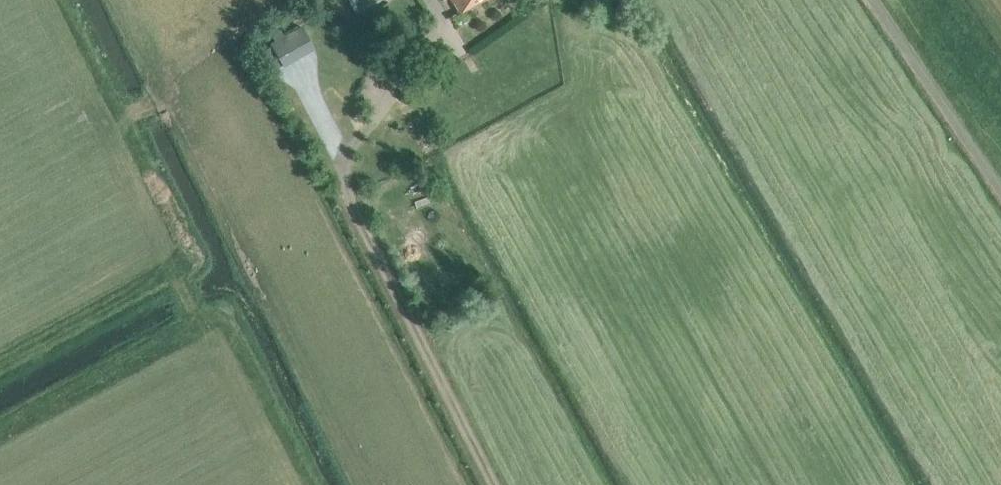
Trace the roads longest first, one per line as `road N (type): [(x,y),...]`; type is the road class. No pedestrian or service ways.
road 1 (track): [(490,484),(344,190),(351,146),(372,123)]
road 2 (track): [(1000,192),(870,0)]

